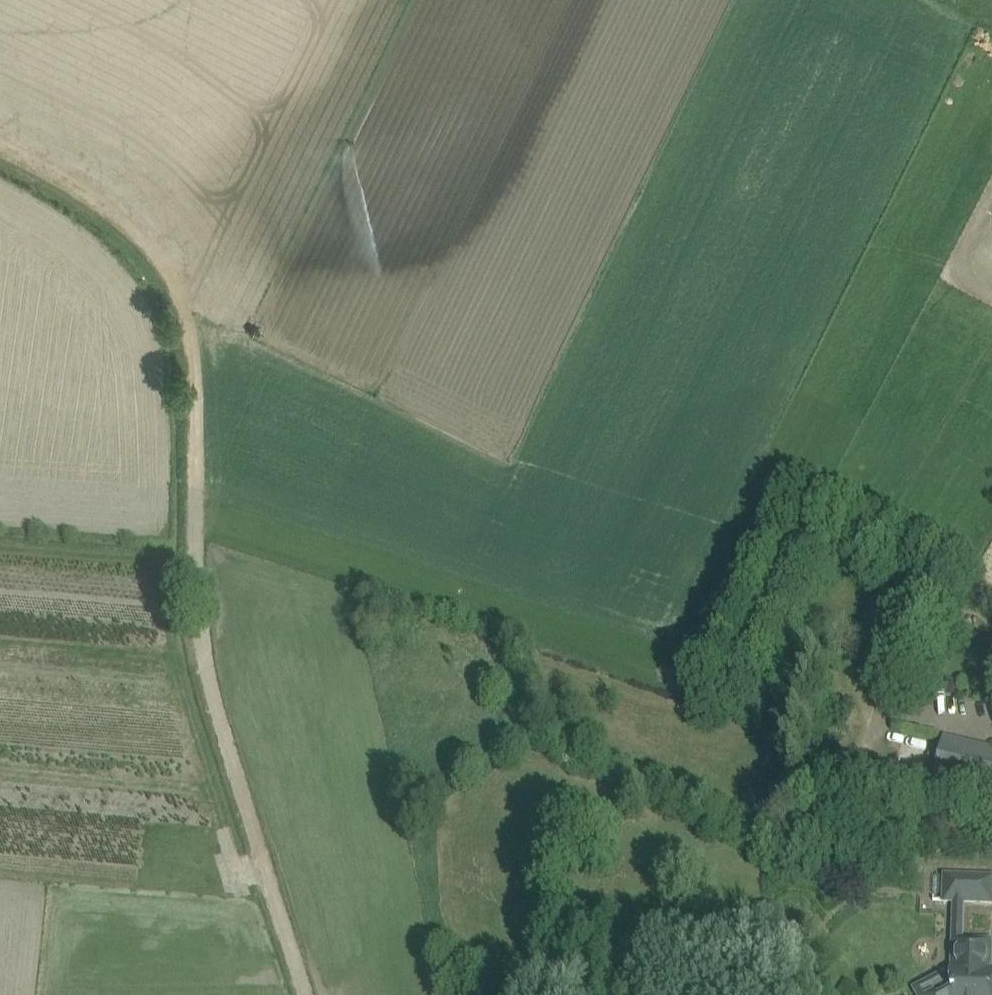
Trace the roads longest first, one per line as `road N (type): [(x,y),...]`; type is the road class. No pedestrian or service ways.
road 1 (track): [(0,152),(52,175),(121,223),(162,267),(181,303),(195,400),(207,665),(306,994)]

